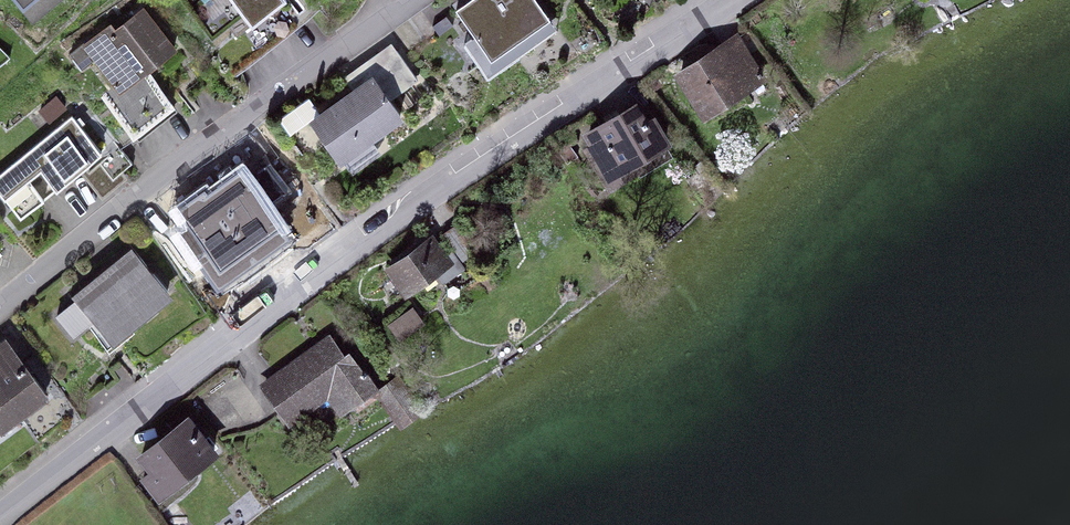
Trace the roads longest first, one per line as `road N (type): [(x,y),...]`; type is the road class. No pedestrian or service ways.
road 1 (residential): [(0,521),(174,380),(425,202),(741,0)]
road 2 (residential): [(0,305),(403,0)]

